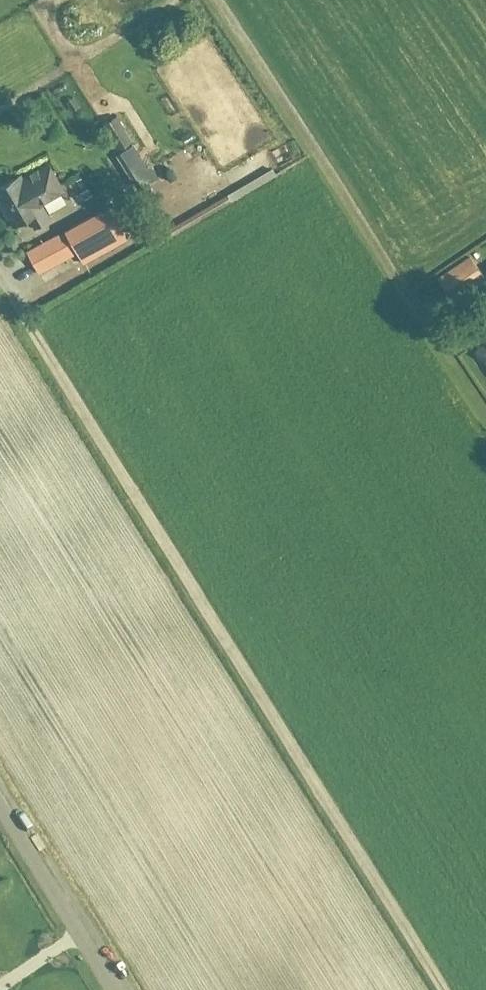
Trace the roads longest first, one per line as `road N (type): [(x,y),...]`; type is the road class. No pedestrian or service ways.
road 1 (unclassified): [(0,807),(113,989)]

